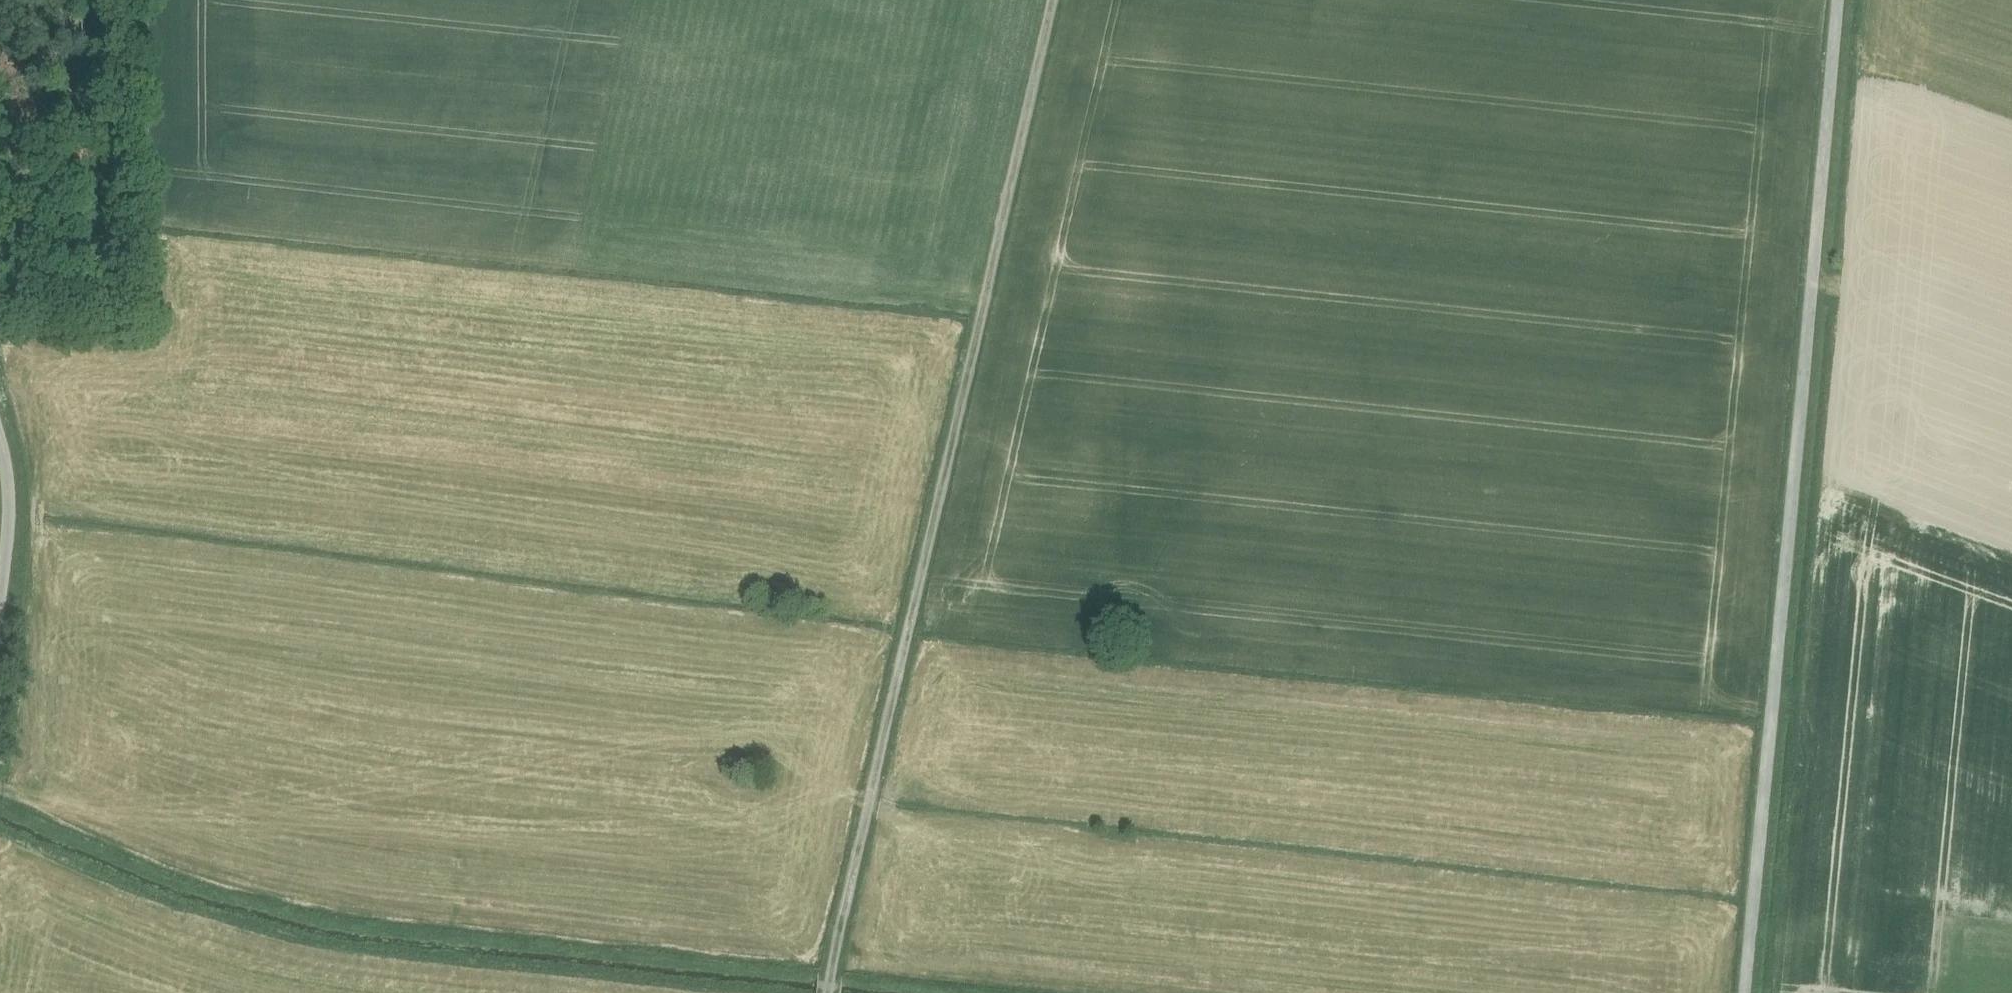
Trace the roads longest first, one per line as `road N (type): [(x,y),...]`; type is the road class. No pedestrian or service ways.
road 1 (track): [(1747,992),(1838,0)]
road 2 (track): [(0,588),(12,520),(0,440)]

